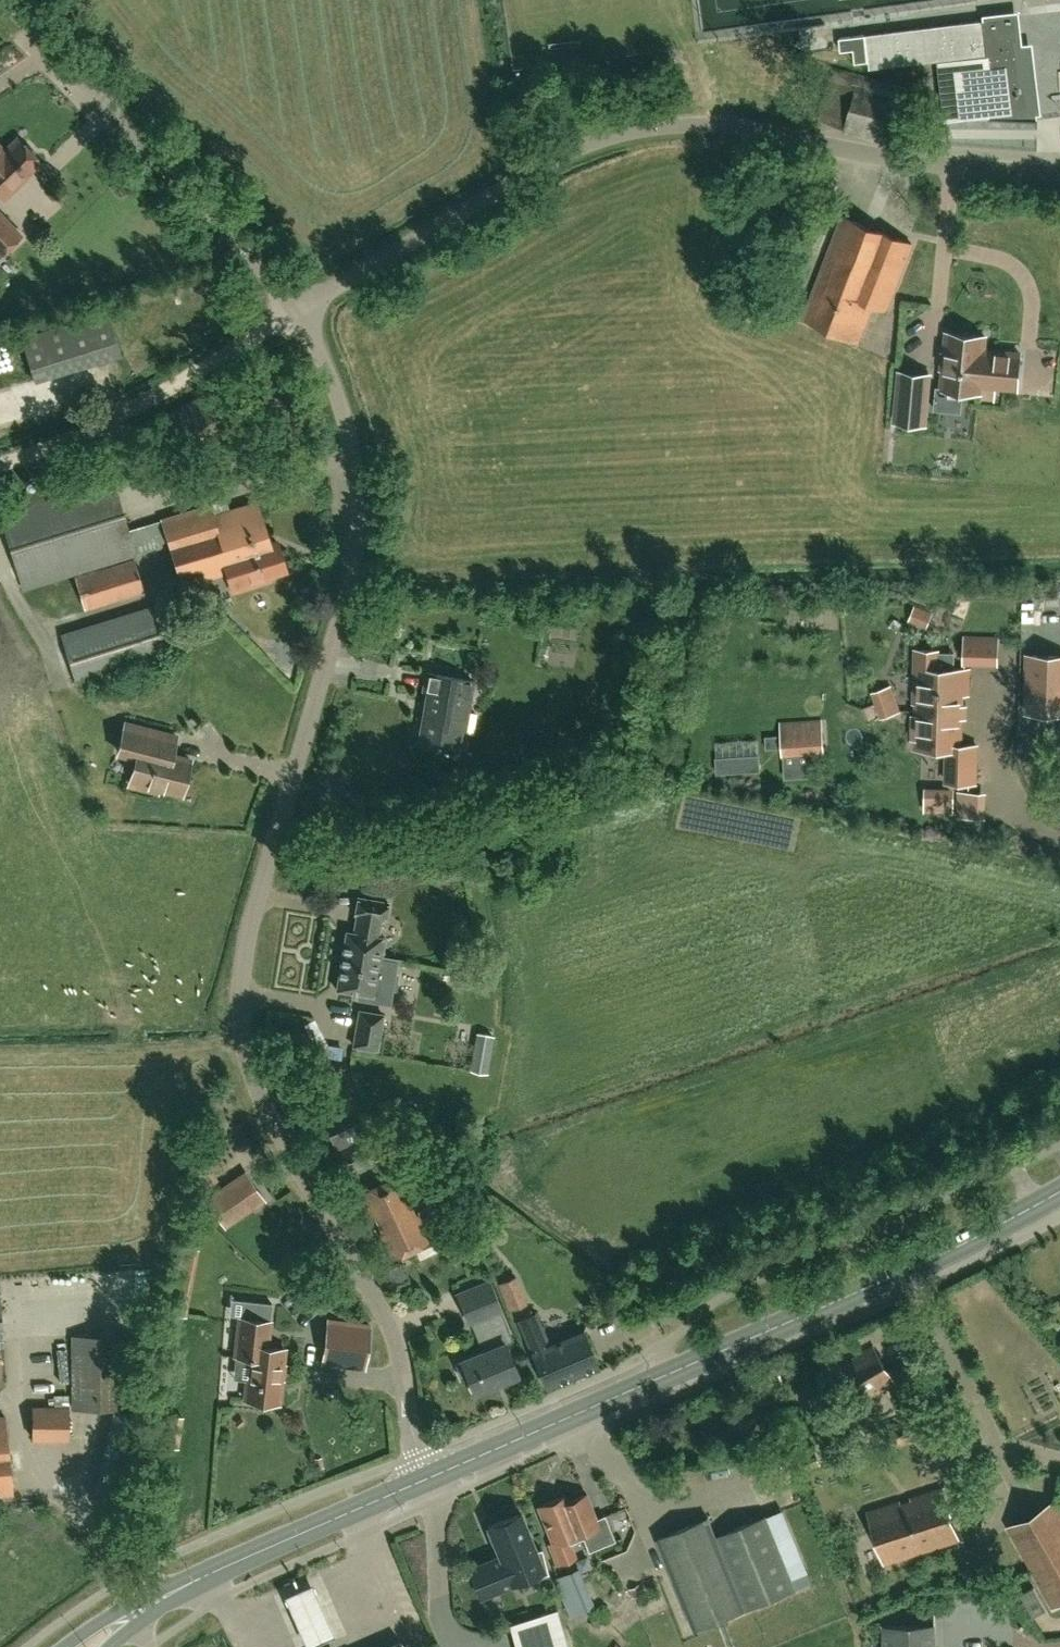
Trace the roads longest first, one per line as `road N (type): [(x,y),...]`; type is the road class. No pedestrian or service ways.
road 1 (unclassified): [(425,1482),(389,1330),(255,1105),(236,1028),(245,938),(341,591),(348,532),(343,402),(301,310)]
road 2 (unclassified): [(301,310),(588,144),(633,131),(731,128),(953,168),(1059,176)]
road 3 (primary): [(425,1482),(1059,1194)]
road 4 (unclassified): [(301,310),(0,3)]
road 5 (track): [(0,465),(106,422),(301,310)]
road 6 (primary): [(186,1587),(425,1482)]
road 7 (primary): [(186,1587),(143,1600),(67,1646)]

